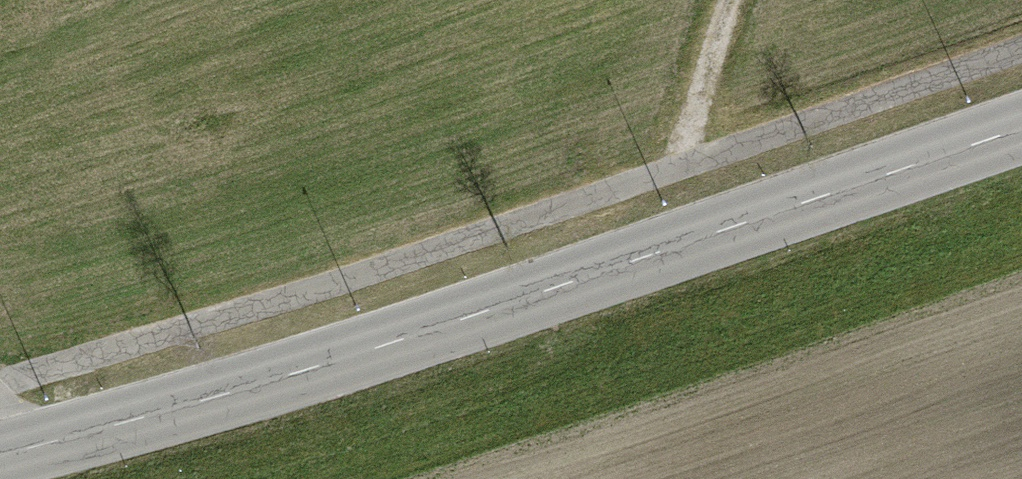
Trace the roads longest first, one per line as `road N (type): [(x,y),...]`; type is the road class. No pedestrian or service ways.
road 1 (track): [(1021,49),(311,291),(0,386)]
road 2 (tertiary): [(1021,130),(300,372),(0,456)]
road 3 (track): [(674,168),(728,0)]

